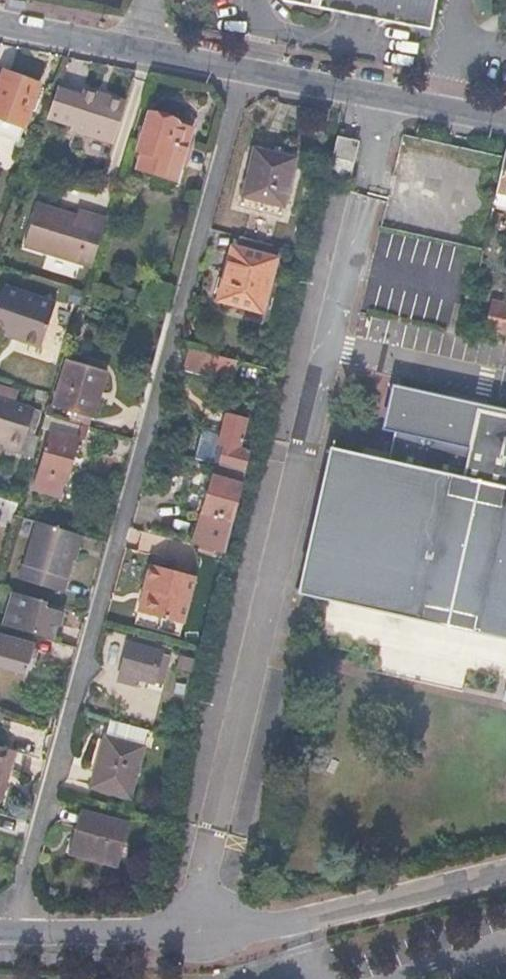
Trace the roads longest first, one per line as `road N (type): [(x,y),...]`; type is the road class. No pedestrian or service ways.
road 1 (residential): [(11,933),(242,70)]
road 2 (residential): [(232,925),(295,922),(505,875)]
road 3 (residential): [(505,121),(242,70)]
road 4 (residential): [(242,70),(0,23)]
road 5 (residential): [(11,933),(165,932)]

